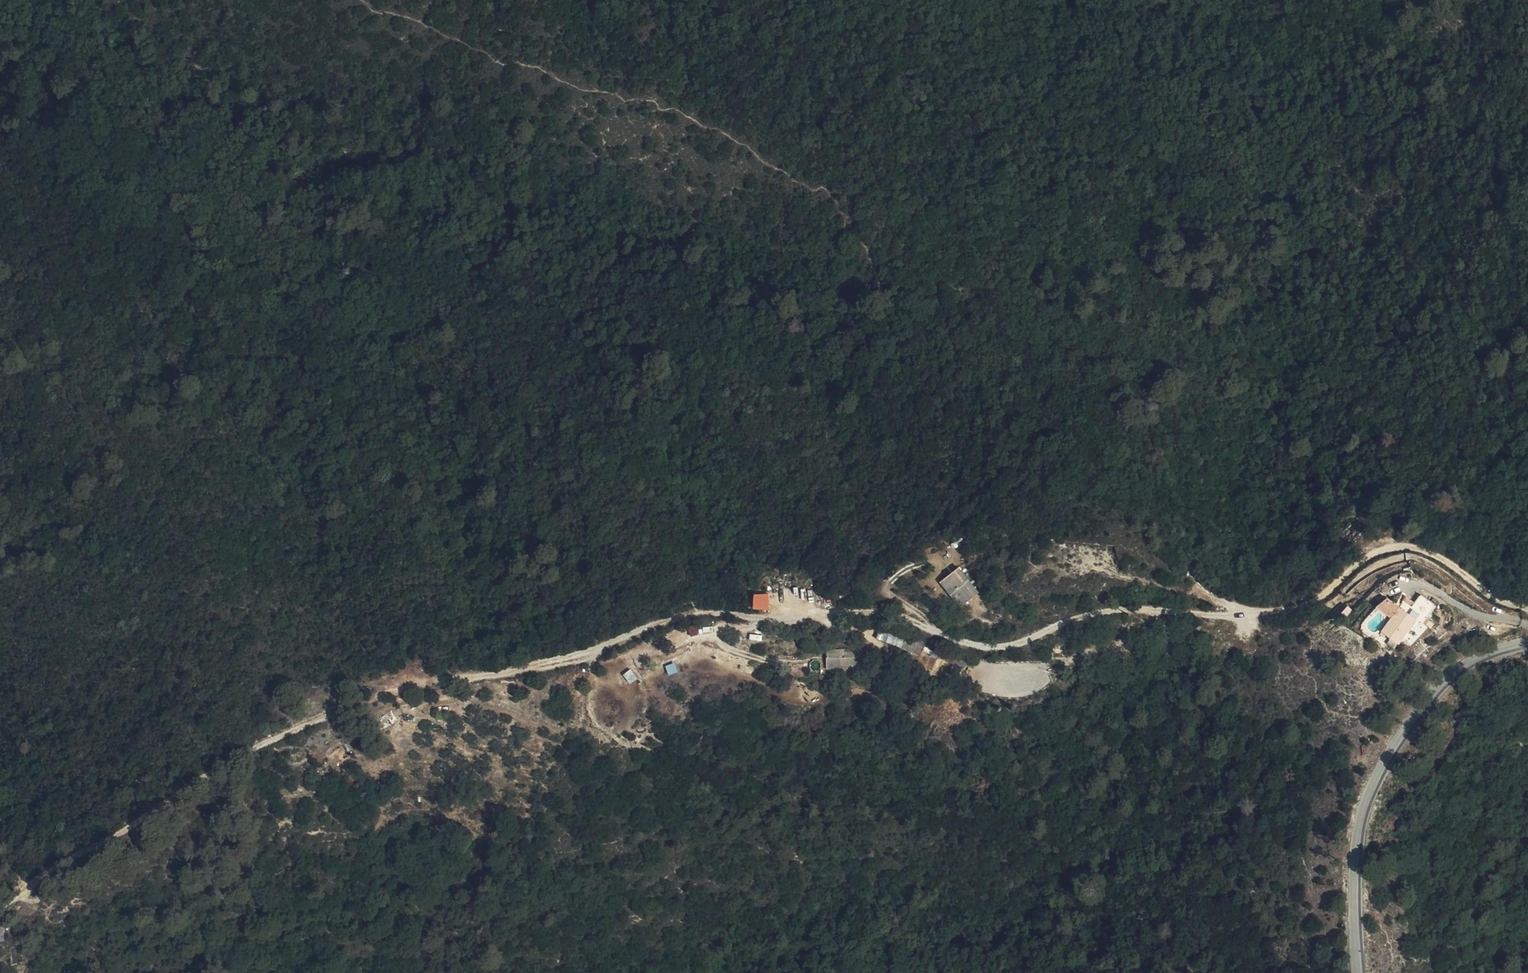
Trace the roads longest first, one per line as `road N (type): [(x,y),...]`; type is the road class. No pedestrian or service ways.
road 1 (track): [(0,894),(33,884),(75,851),(274,738),(379,693),(592,652),(673,618),(886,611),(982,647),(1013,646),(1079,616),(1122,608),(1234,614),(1291,608),(1322,597),(1373,554),(1400,548),(1426,549),(1497,598),(1527,609)]
road 2 (tertiary): [(1527,642),(1458,675),(1408,728),(1375,783),(1354,880),(1361,972)]

